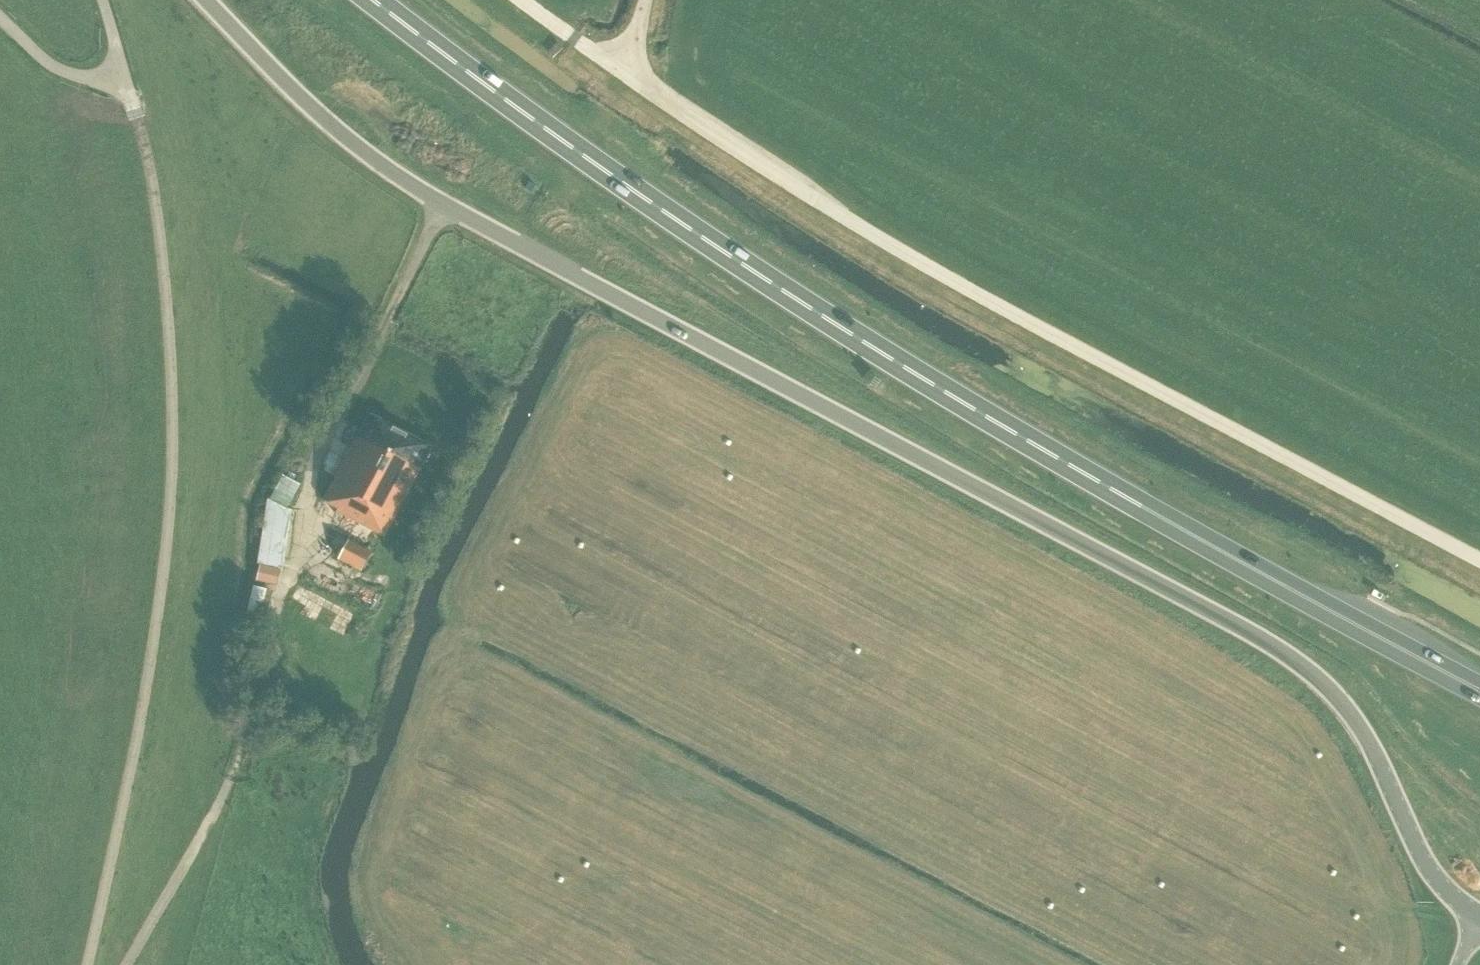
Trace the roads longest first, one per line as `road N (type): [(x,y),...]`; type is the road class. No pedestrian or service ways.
road 1 (unclassified): [(1479,914),(1430,868),(1347,707),(1290,656),(444,205),(339,133),(209,0)]
road 2 (trunk): [(1470,684),(1109,487),(755,271),(381,0)]
road 3 (unclassified): [(628,72),(941,272),(1479,557)]
road 4 (unclassified): [(88,964),(147,683),(173,441),(154,191),(104,0)]
road 5 (unclassified): [(127,964),(231,778)]
road 6 (track): [(273,625),(231,778)]
road 7 (track): [(0,15),(65,71),(125,74)]
road 8 (unclassified): [(524,0),(628,72)]

